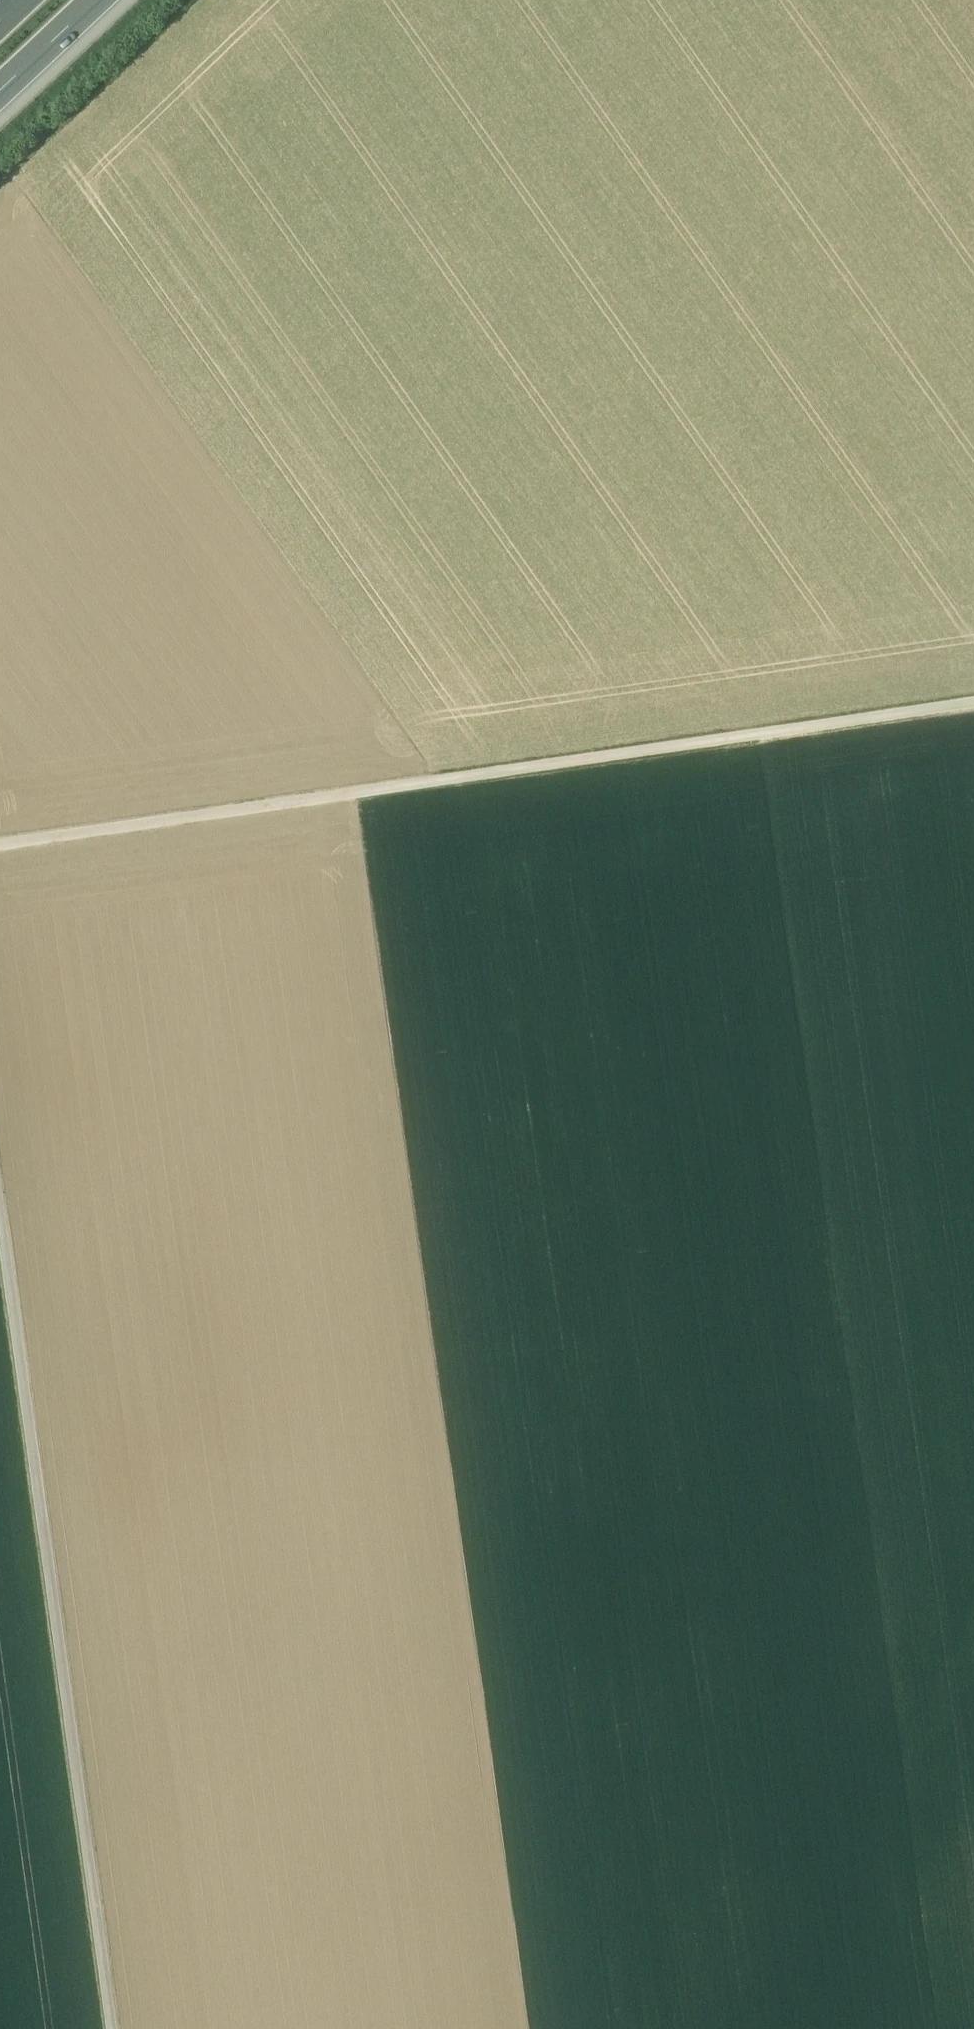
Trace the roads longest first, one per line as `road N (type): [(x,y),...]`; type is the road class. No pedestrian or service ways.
road 1 (track): [(973,703),(0,845)]
road 2 (unclassified): [(0,1207),(114,2028)]

